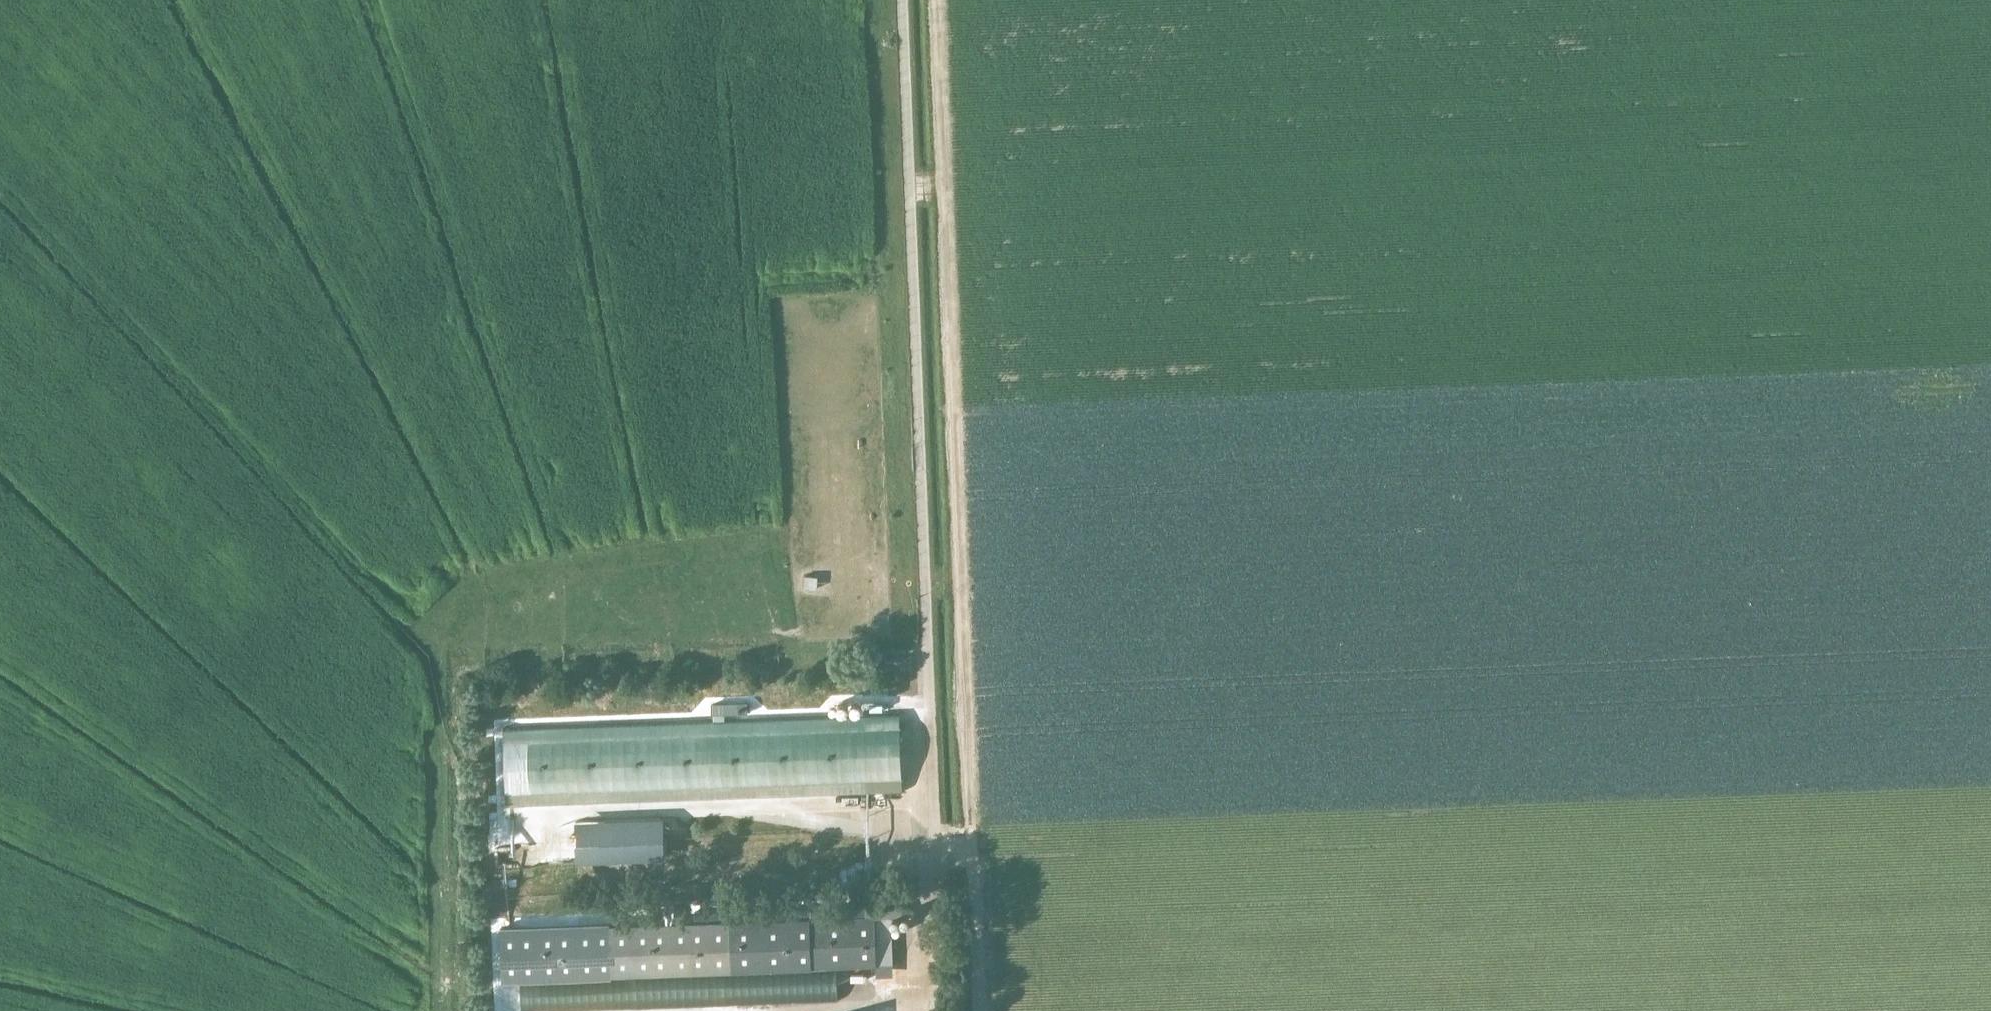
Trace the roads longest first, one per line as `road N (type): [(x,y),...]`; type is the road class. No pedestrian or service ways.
road 1 (track): [(935,876),(902,0)]
road 2 (track): [(977,1010),(971,847),(934,848)]

